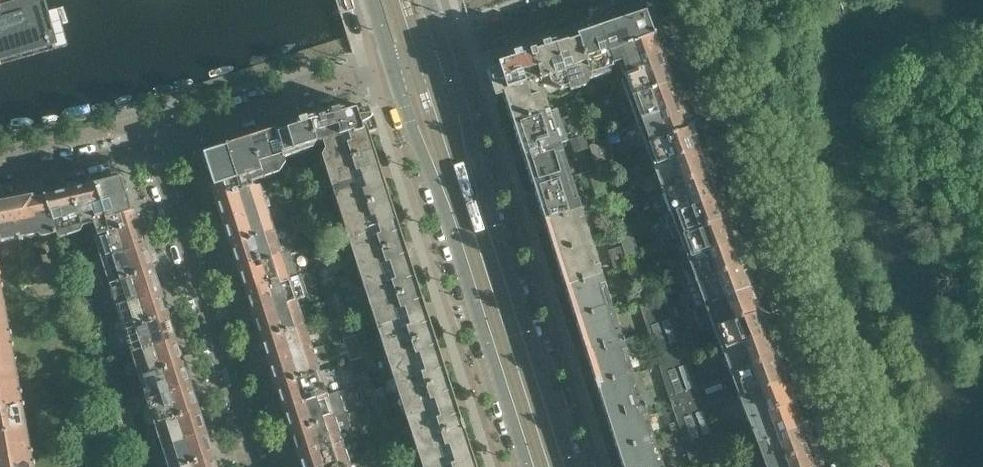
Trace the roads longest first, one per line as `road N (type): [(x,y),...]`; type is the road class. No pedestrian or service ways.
road 1 (residential): [(847,466),(672,0)]
road 2 (tertiary): [(573,466),(446,48)]
road 3 (tertiary): [(392,66),(529,466)]
road 4 (residential): [(149,154),(256,466)]
road 5 (residential): [(149,154),(178,127),(392,66)]
road 6 (residential): [(591,0),(446,48)]
road 7 (residential): [(0,179),(126,151),(149,154)]

